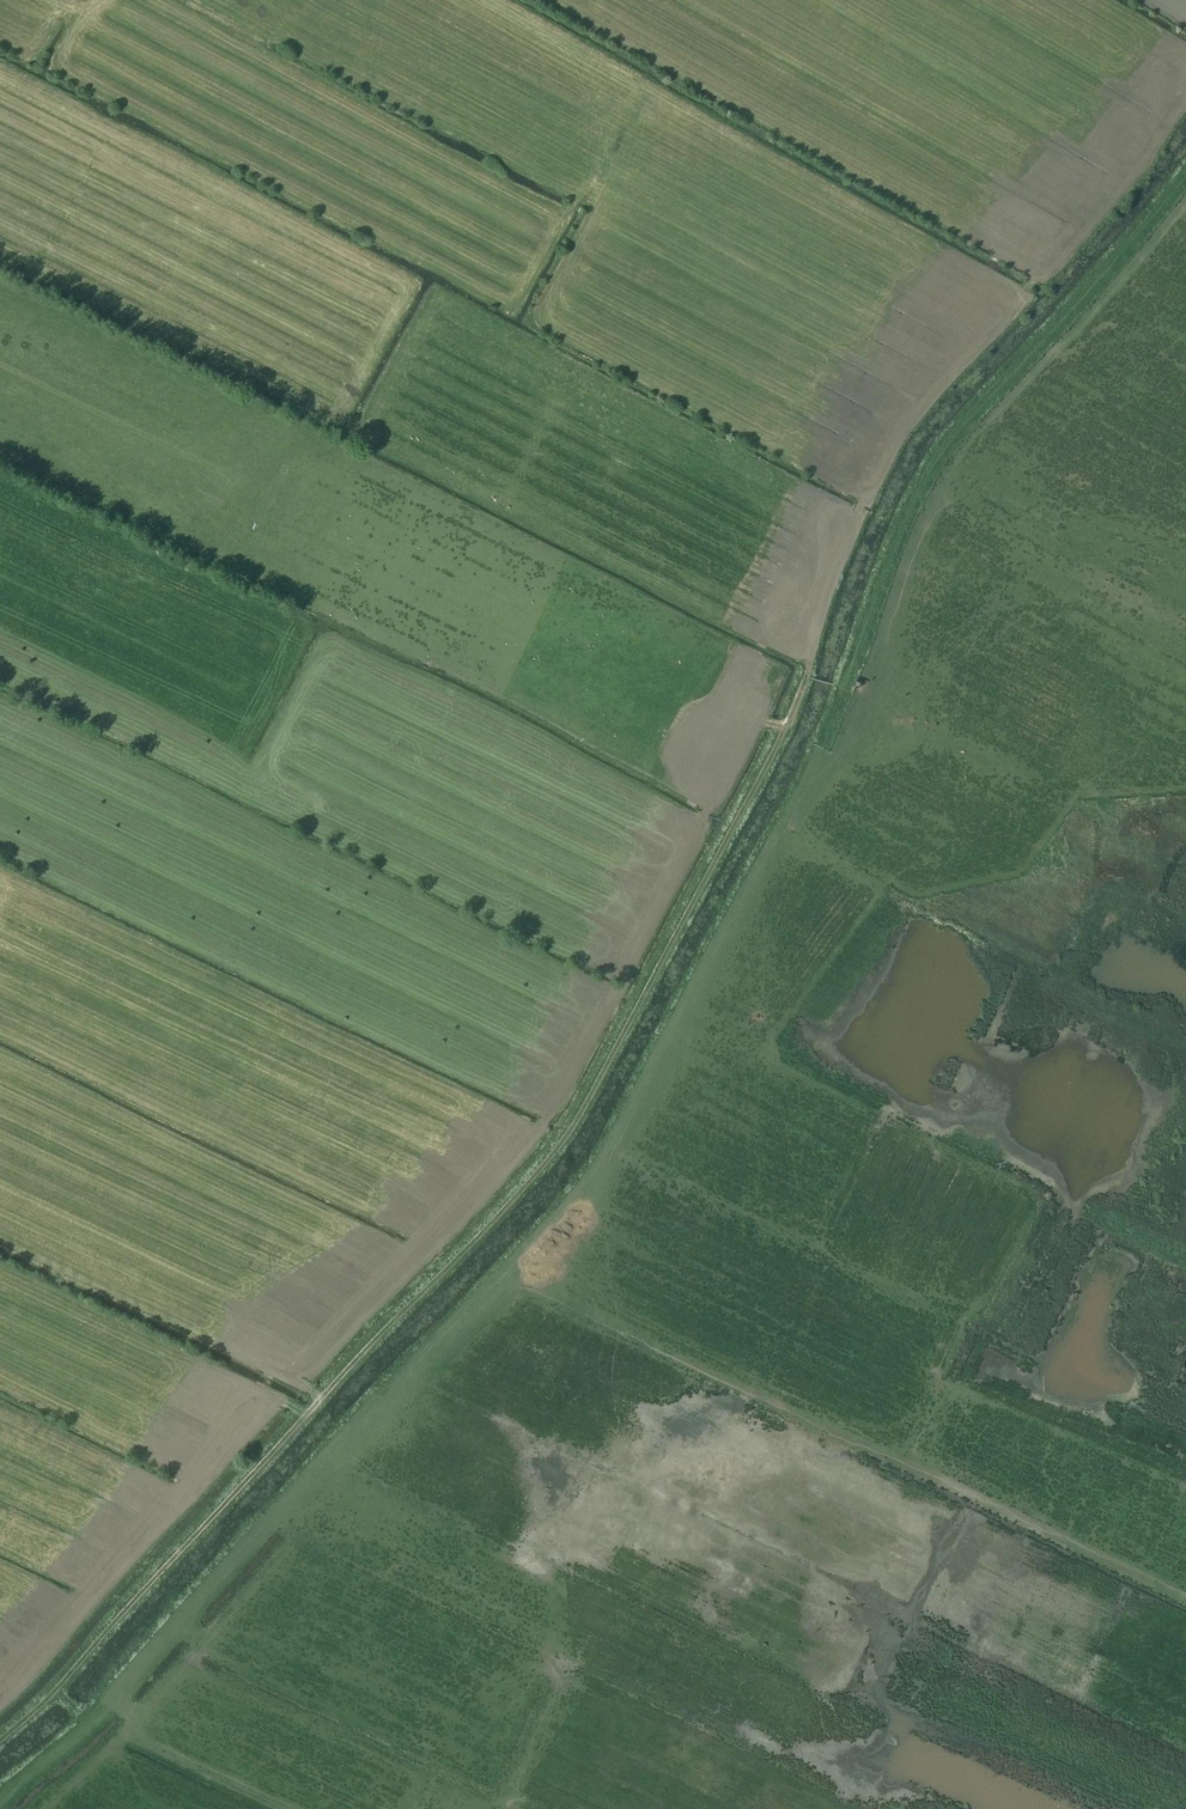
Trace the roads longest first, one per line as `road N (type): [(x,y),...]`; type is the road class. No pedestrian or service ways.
road 1 (track): [(319,1396),(556,1148),(807,676)]
road 2 (track): [(0,1738),(64,1680),(319,1396)]

